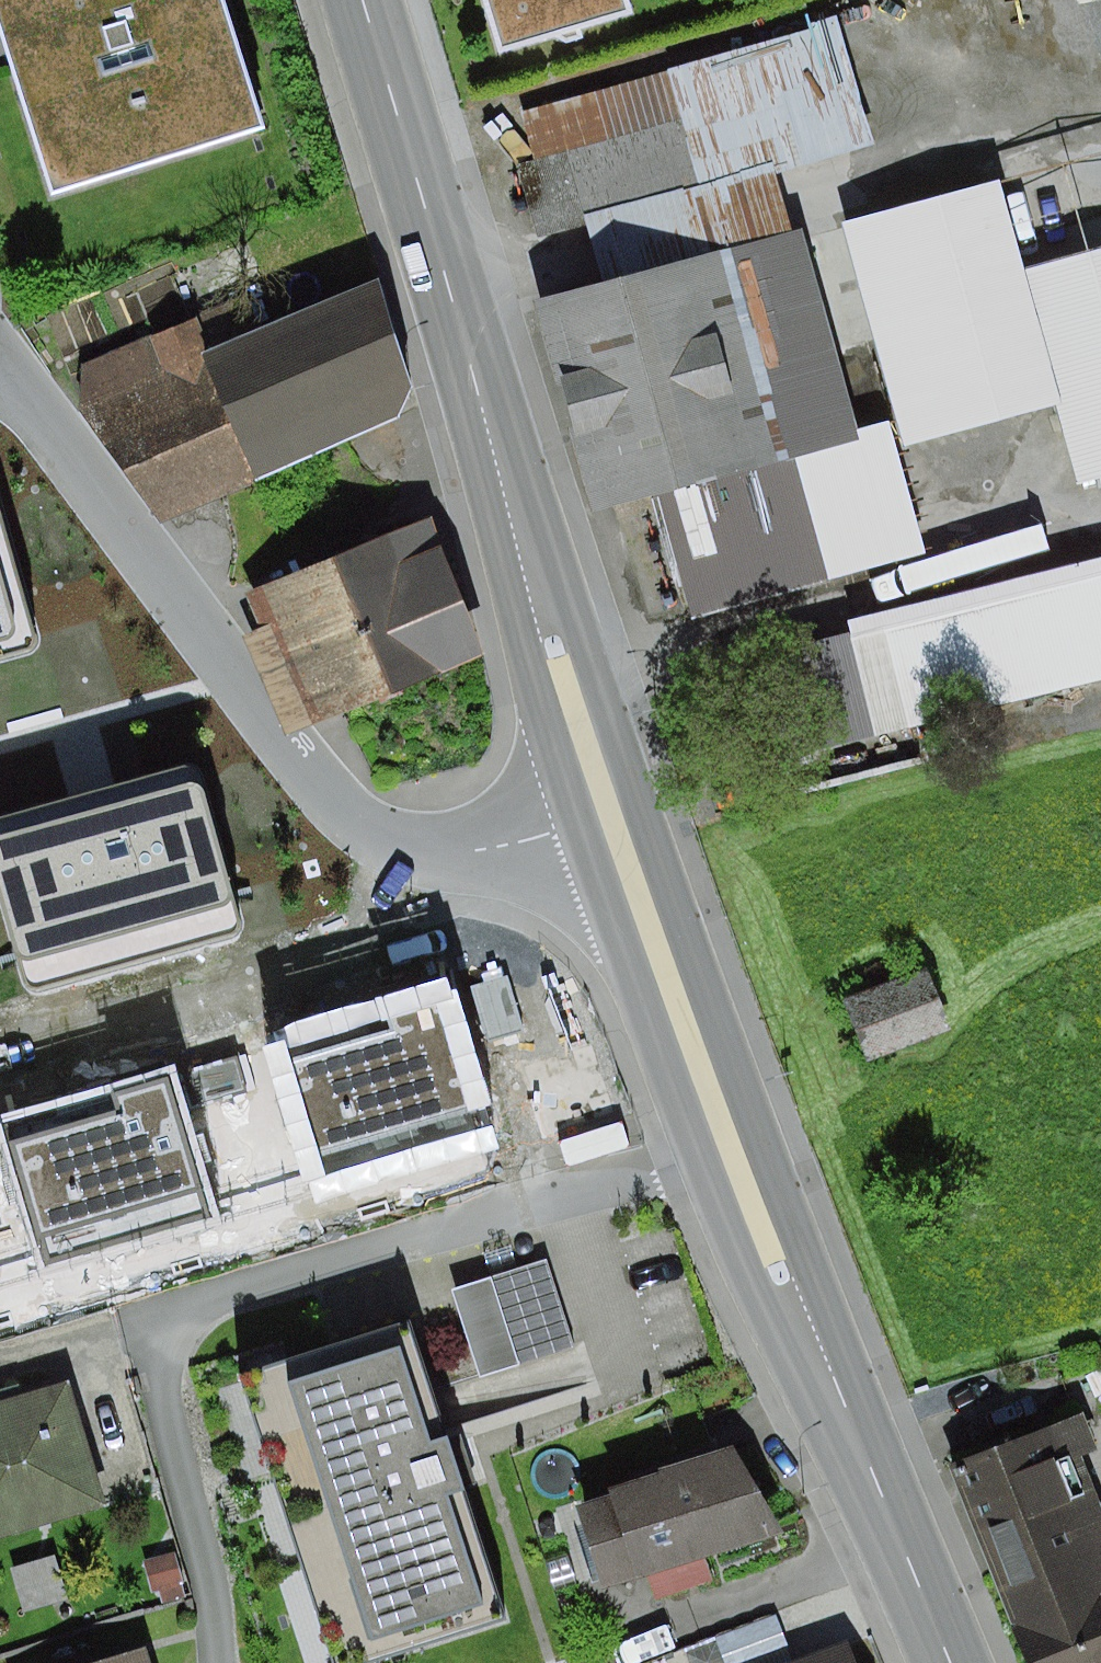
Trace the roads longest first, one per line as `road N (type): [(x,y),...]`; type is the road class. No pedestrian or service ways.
road 1 (primary): [(948,1662),(729,1148),(609,823)]
road 2 (primary): [(609,823),(361,0)]
road 3 (residential): [(0,359),(230,682),(331,795),(411,851),(511,849),(609,823)]

